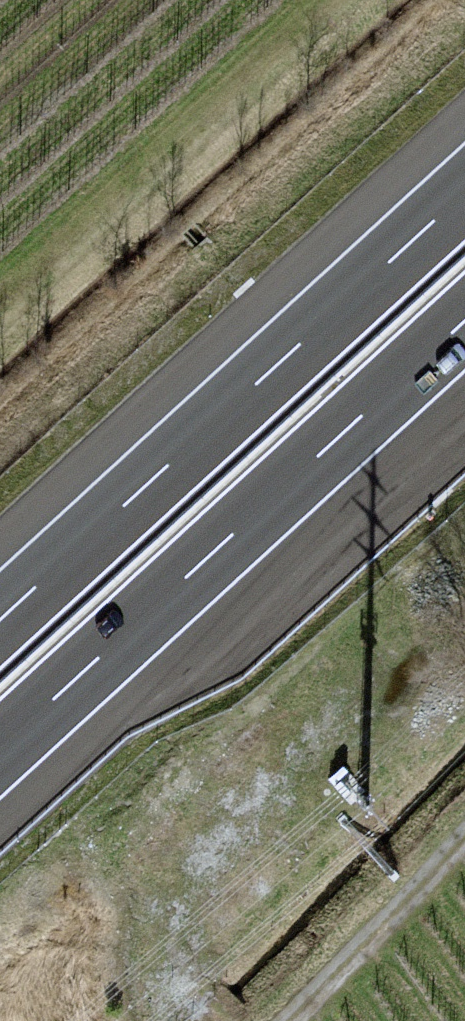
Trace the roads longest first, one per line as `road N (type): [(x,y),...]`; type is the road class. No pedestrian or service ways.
road 1 (motorway): [(464,191),(0,619)]
road 2 (motorway): [(0,749),(464,322)]
road 3 (track): [(464,834),(288,1020)]

